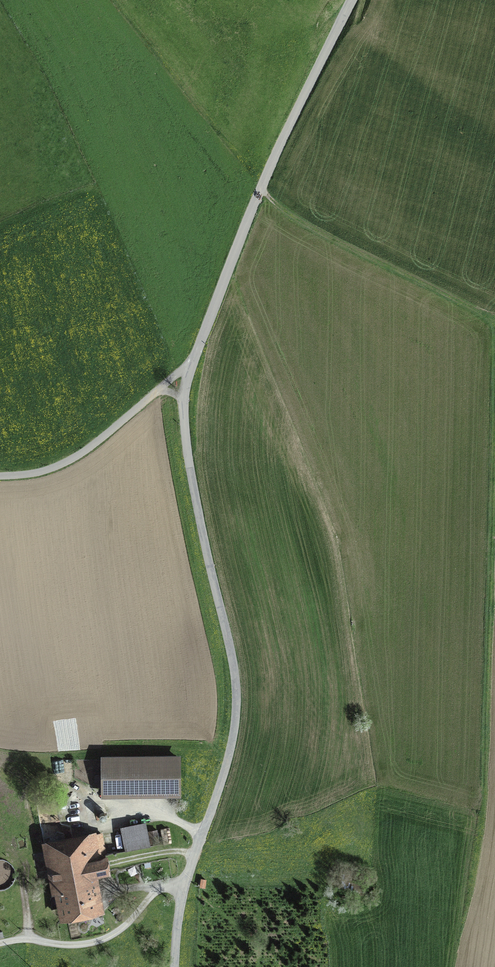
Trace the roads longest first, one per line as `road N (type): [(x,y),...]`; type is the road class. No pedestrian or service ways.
road 1 (unclassified): [(194,359),(183,395),(185,437),(237,694),(232,745),(183,910),(176,966)]
road 2 (unclassified): [(352,0),(262,180),(194,359)]
road 3 (unclassified): [(194,359),(68,462),(0,476)]
road 4 (track): [(0,947),(101,943),(163,888),(190,886)]

